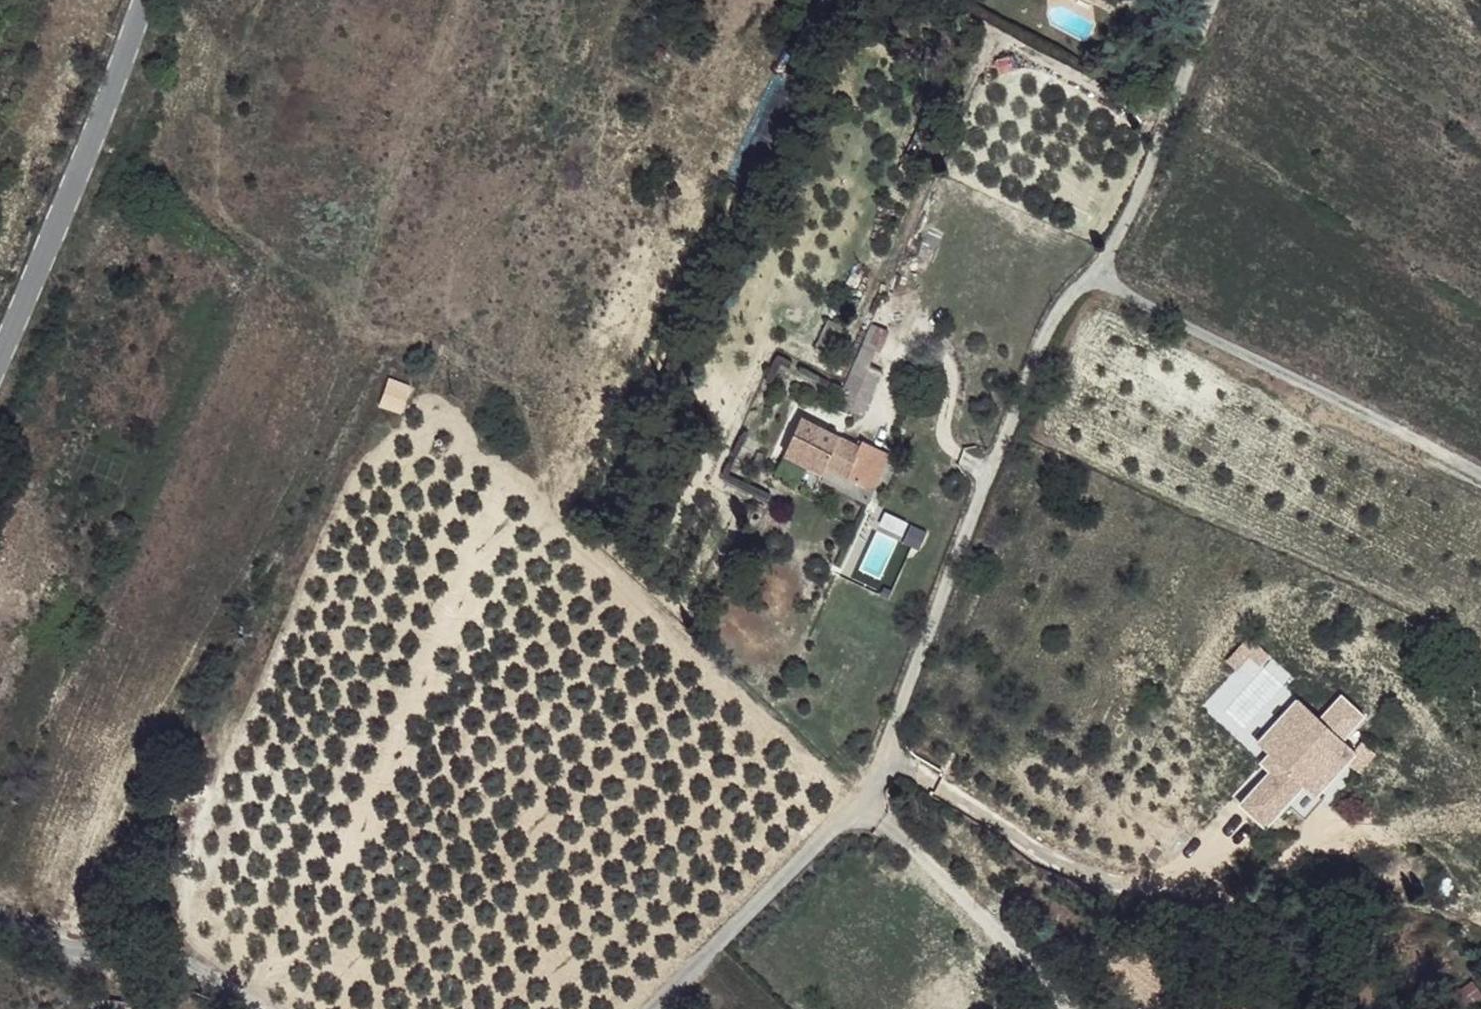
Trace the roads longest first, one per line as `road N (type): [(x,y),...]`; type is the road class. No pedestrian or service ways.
road 1 (residential): [(659,1008),(882,780),(995,457),(1068,295),(1120,242),(1209,0)]
road 2 (tertiary): [(139,0),(0,360)]
road 3 (residential): [(0,913),(127,964),(222,980),(261,1008)]

